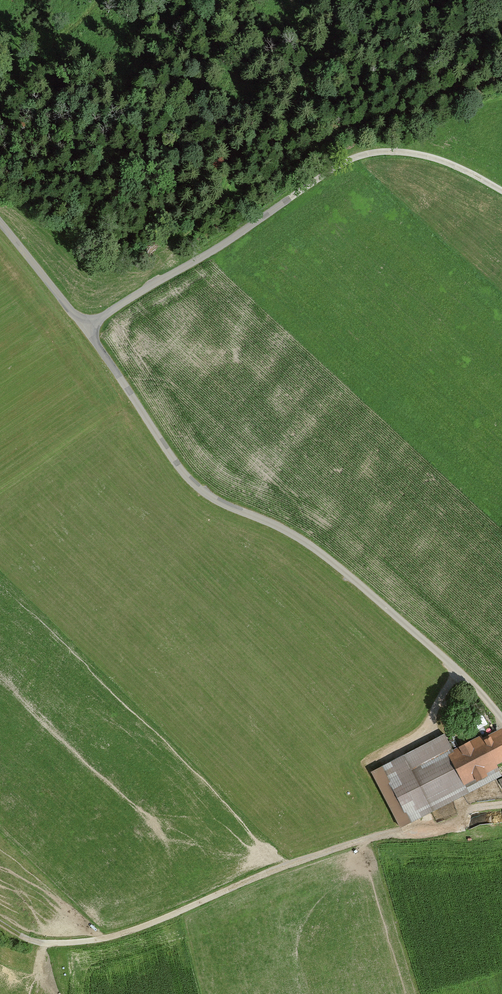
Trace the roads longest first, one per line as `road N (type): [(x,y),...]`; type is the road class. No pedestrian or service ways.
road 1 (residential): [(84,328),(195,485),(326,557),(501,719)]
road 2 (track): [(0,924),(39,945),(101,941),(311,859),(451,825),(473,810),(501,805)]
road 3 (residential): [(84,328),(367,153),(403,151),(441,161),(501,191)]
road 4 (residential): [(0,222),(84,328)]

